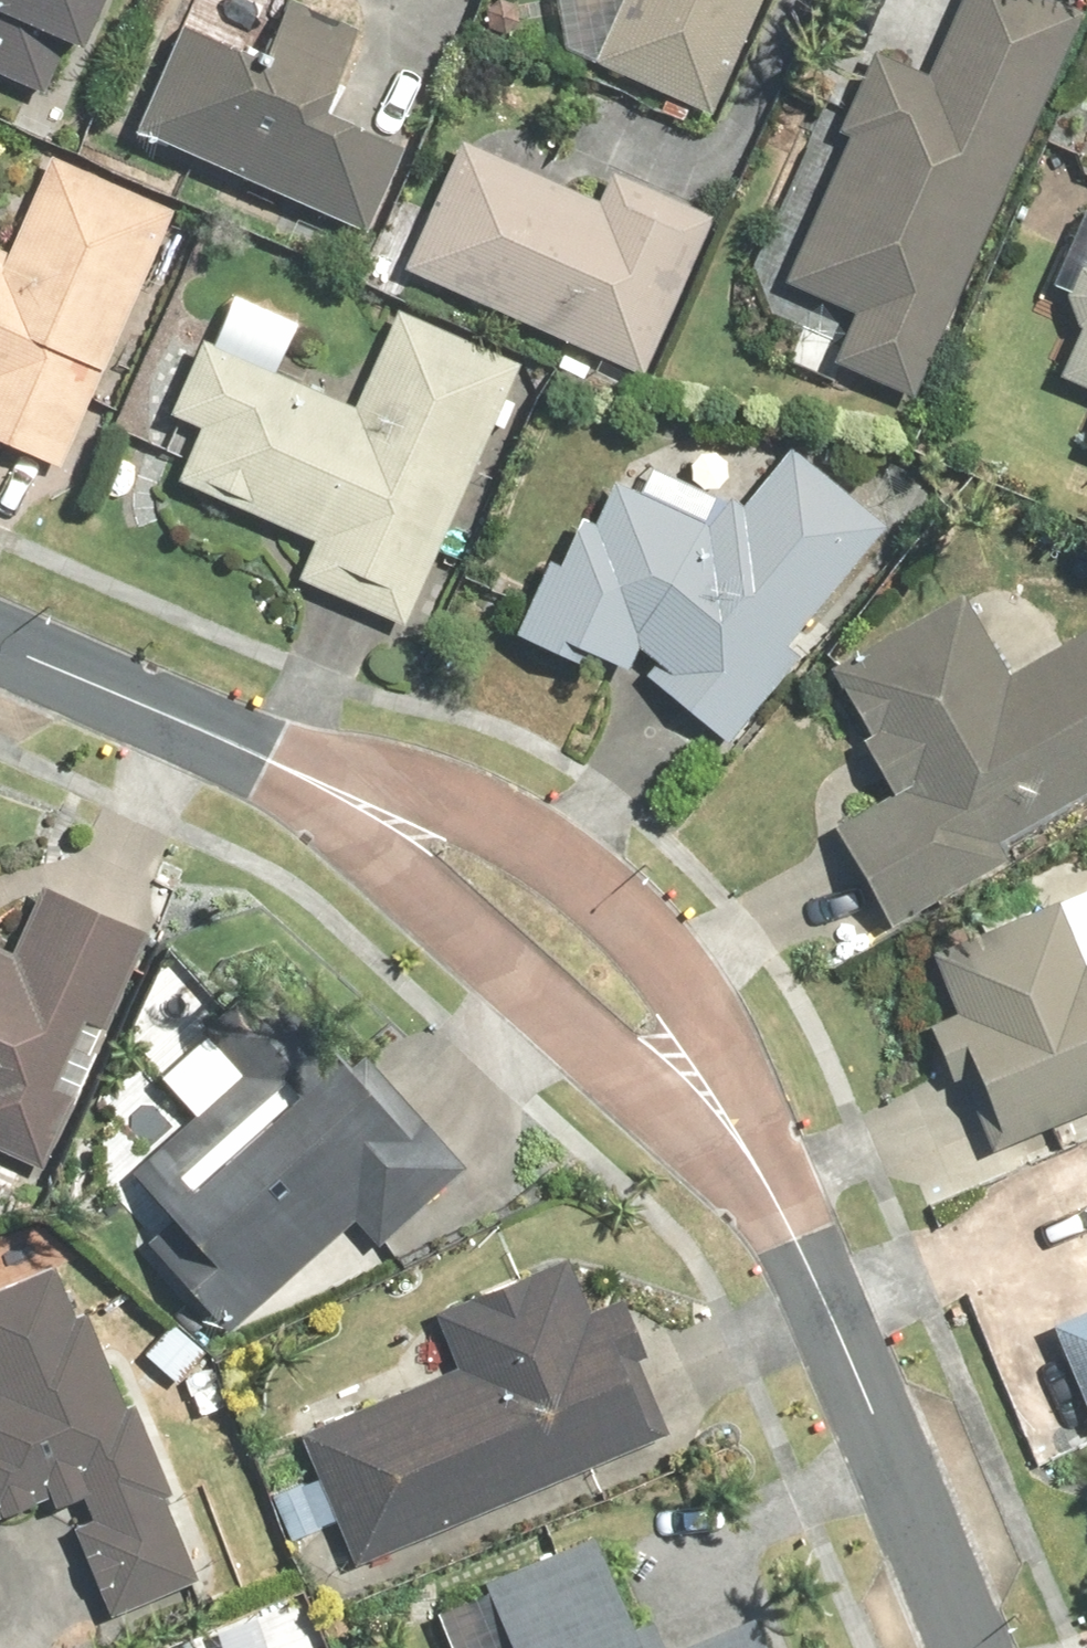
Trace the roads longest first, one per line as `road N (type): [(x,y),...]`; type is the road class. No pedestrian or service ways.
road 1 (residential): [(270,762),(456,798),(556,860),(625,920),(700,993),(749,1084),(799,1246)]
road 2 (residential): [(799,1246),(384,871),(310,815),(270,762)]
road 3 (residential): [(799,1246),(969,1647)]
road 4 (residential): [(0,645),(270,762)]

